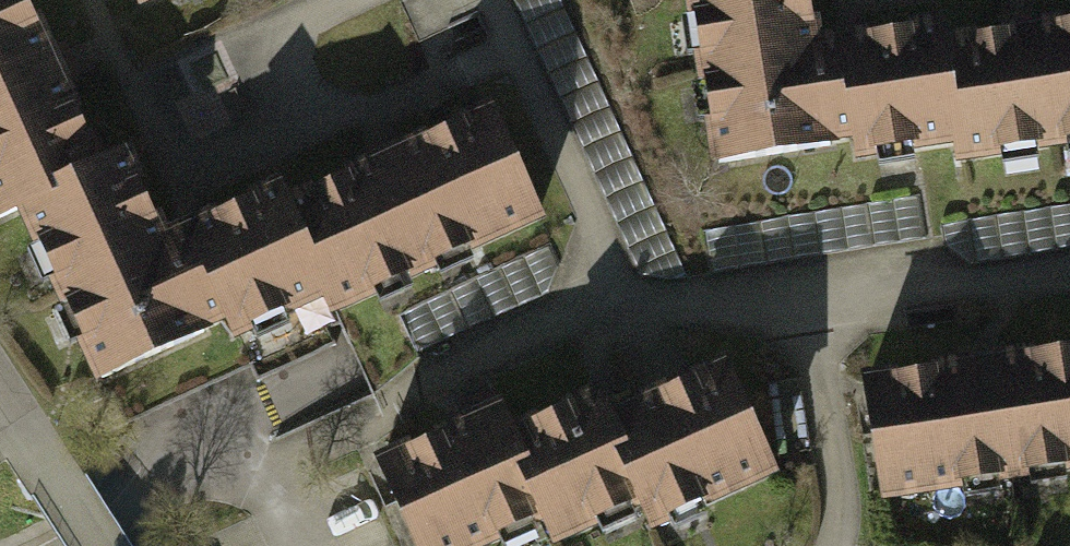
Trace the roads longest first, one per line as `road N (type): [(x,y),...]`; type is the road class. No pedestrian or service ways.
road 1 (residential): [(45,545),(232,453)]
road 2 (residential): [(100,545),(0,394)]

